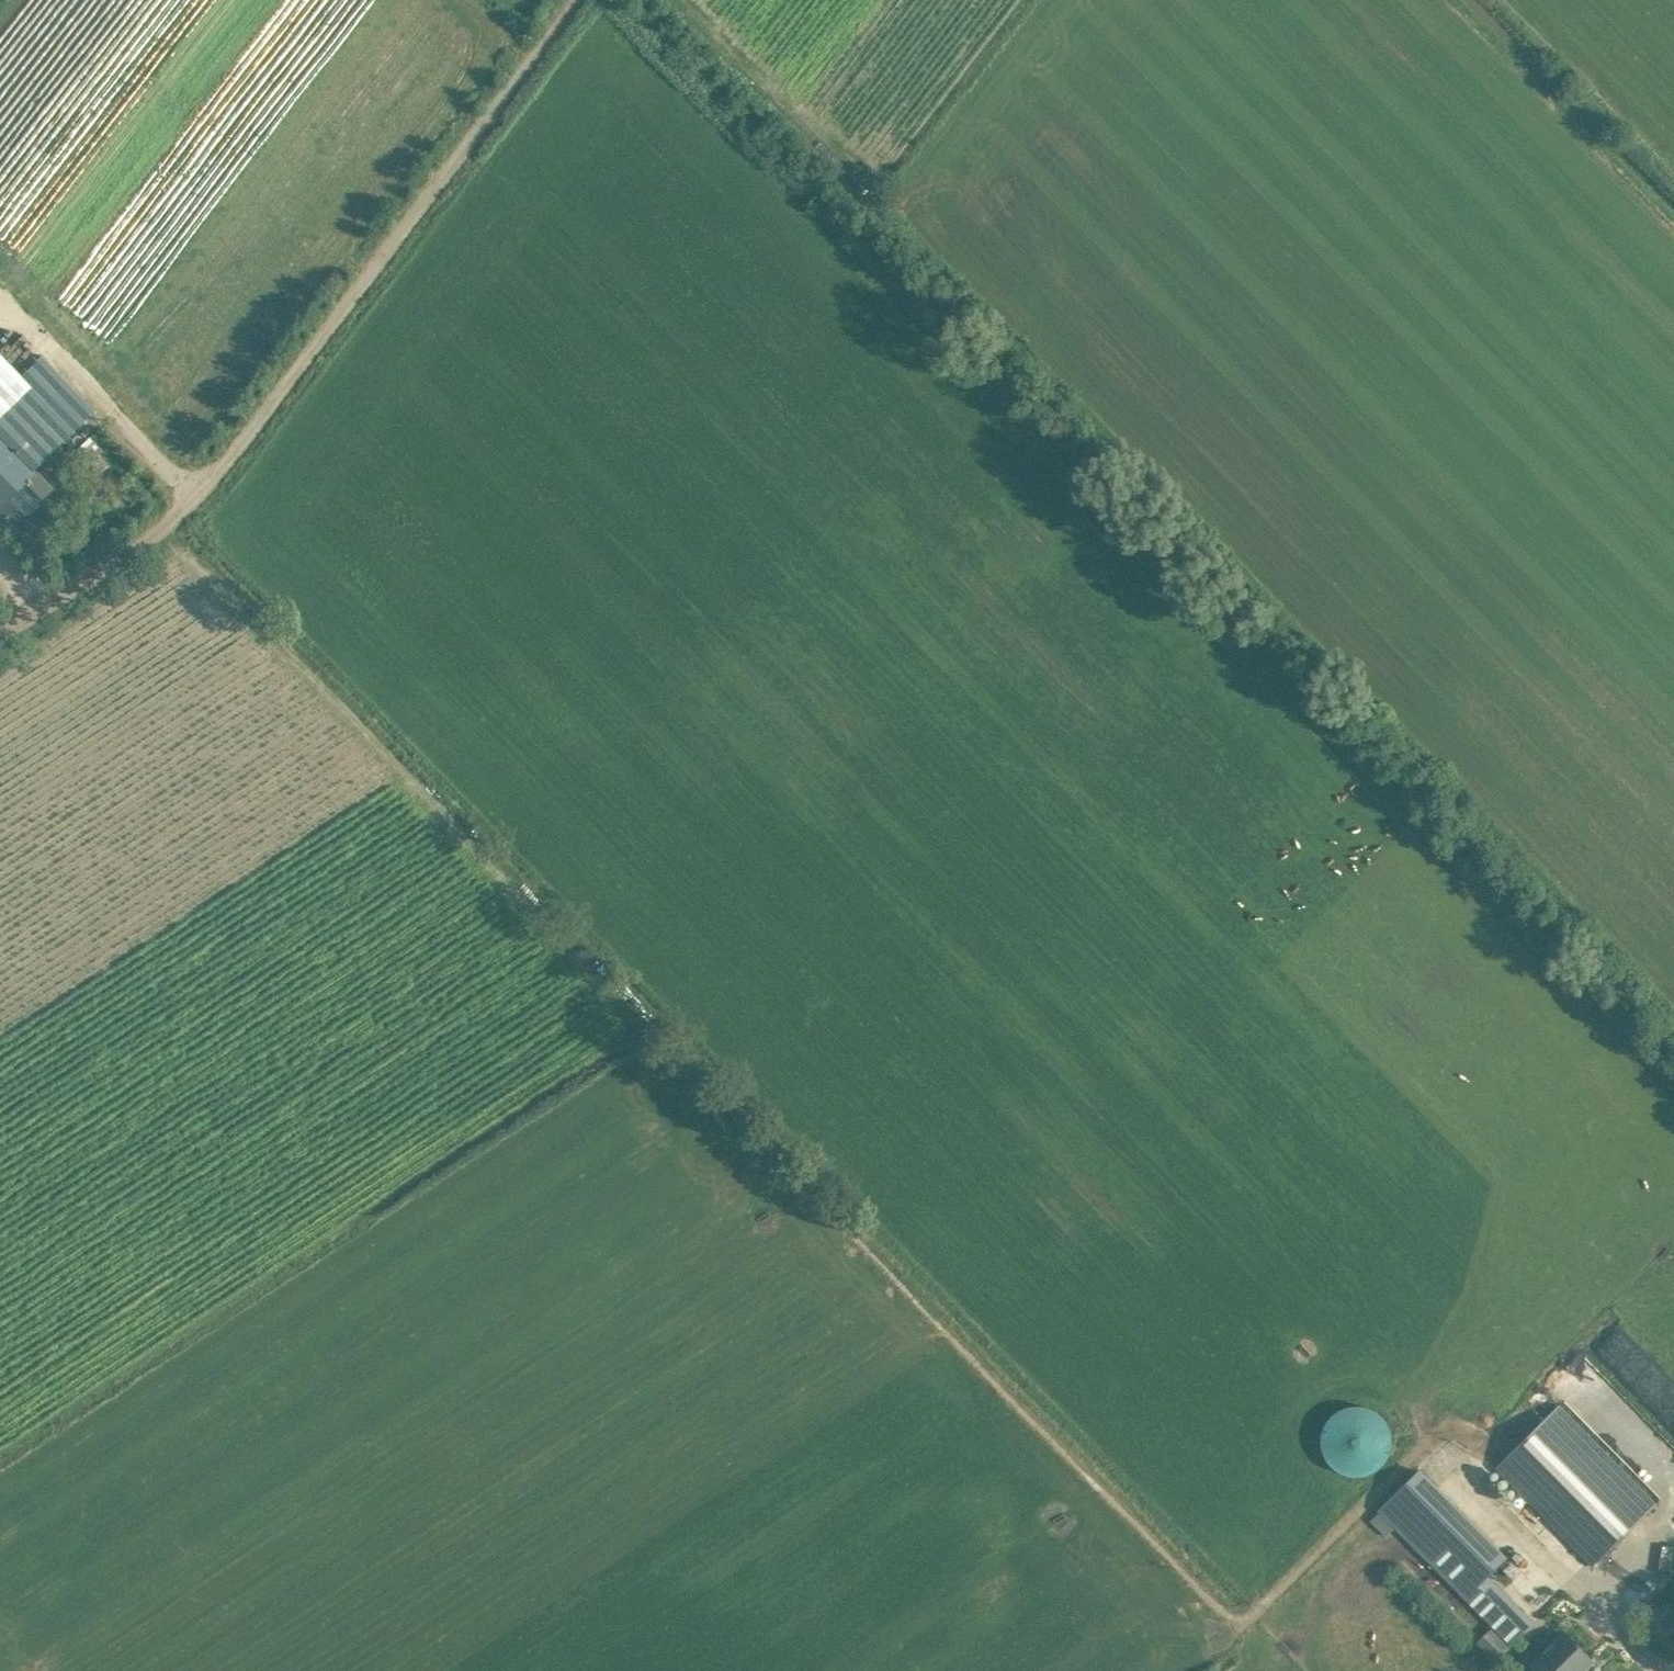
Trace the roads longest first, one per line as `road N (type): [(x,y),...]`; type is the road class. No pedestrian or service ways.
road 1 (track): [(0,637),(156,537),(193,499),(542,42)]

